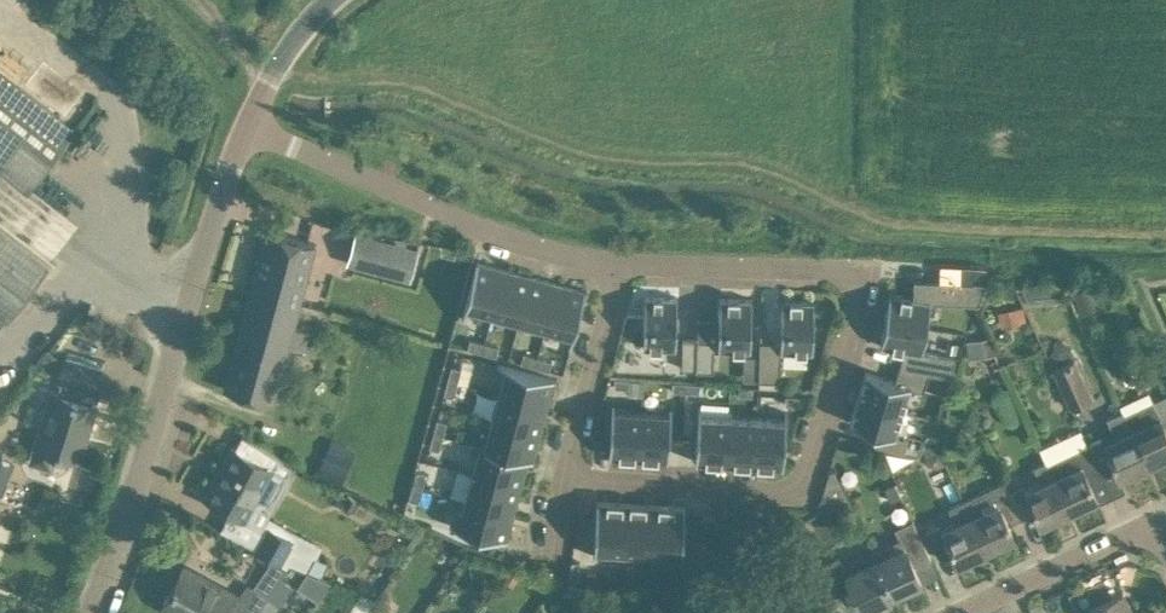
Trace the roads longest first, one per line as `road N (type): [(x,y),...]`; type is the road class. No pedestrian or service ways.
road 1 (residential): [(617,276),(847,275),(863,299),(801,486),(569,470)]
road 2 (unclassified): [(91,612),(204,220),(250,107)]
road 3 (residential): [(250,107),(382,200),(458,237),(617,276)]
road 4 (residential): [(964,612),(1152,529),(1165,545)]
road 5 (residential): [(569,470),(617,276)]
road 6 (unclassified): [(250,107),(326,0)]

